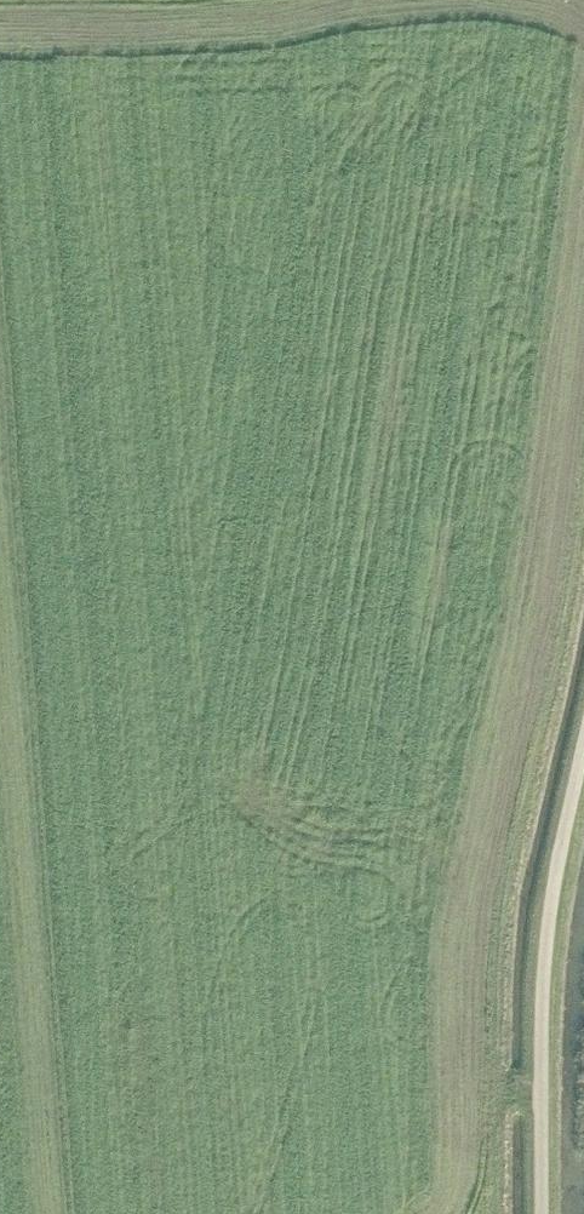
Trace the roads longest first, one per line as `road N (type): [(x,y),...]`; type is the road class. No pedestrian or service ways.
road 1 (unclassified): [(542,1213),(546,943),(583,739)]

